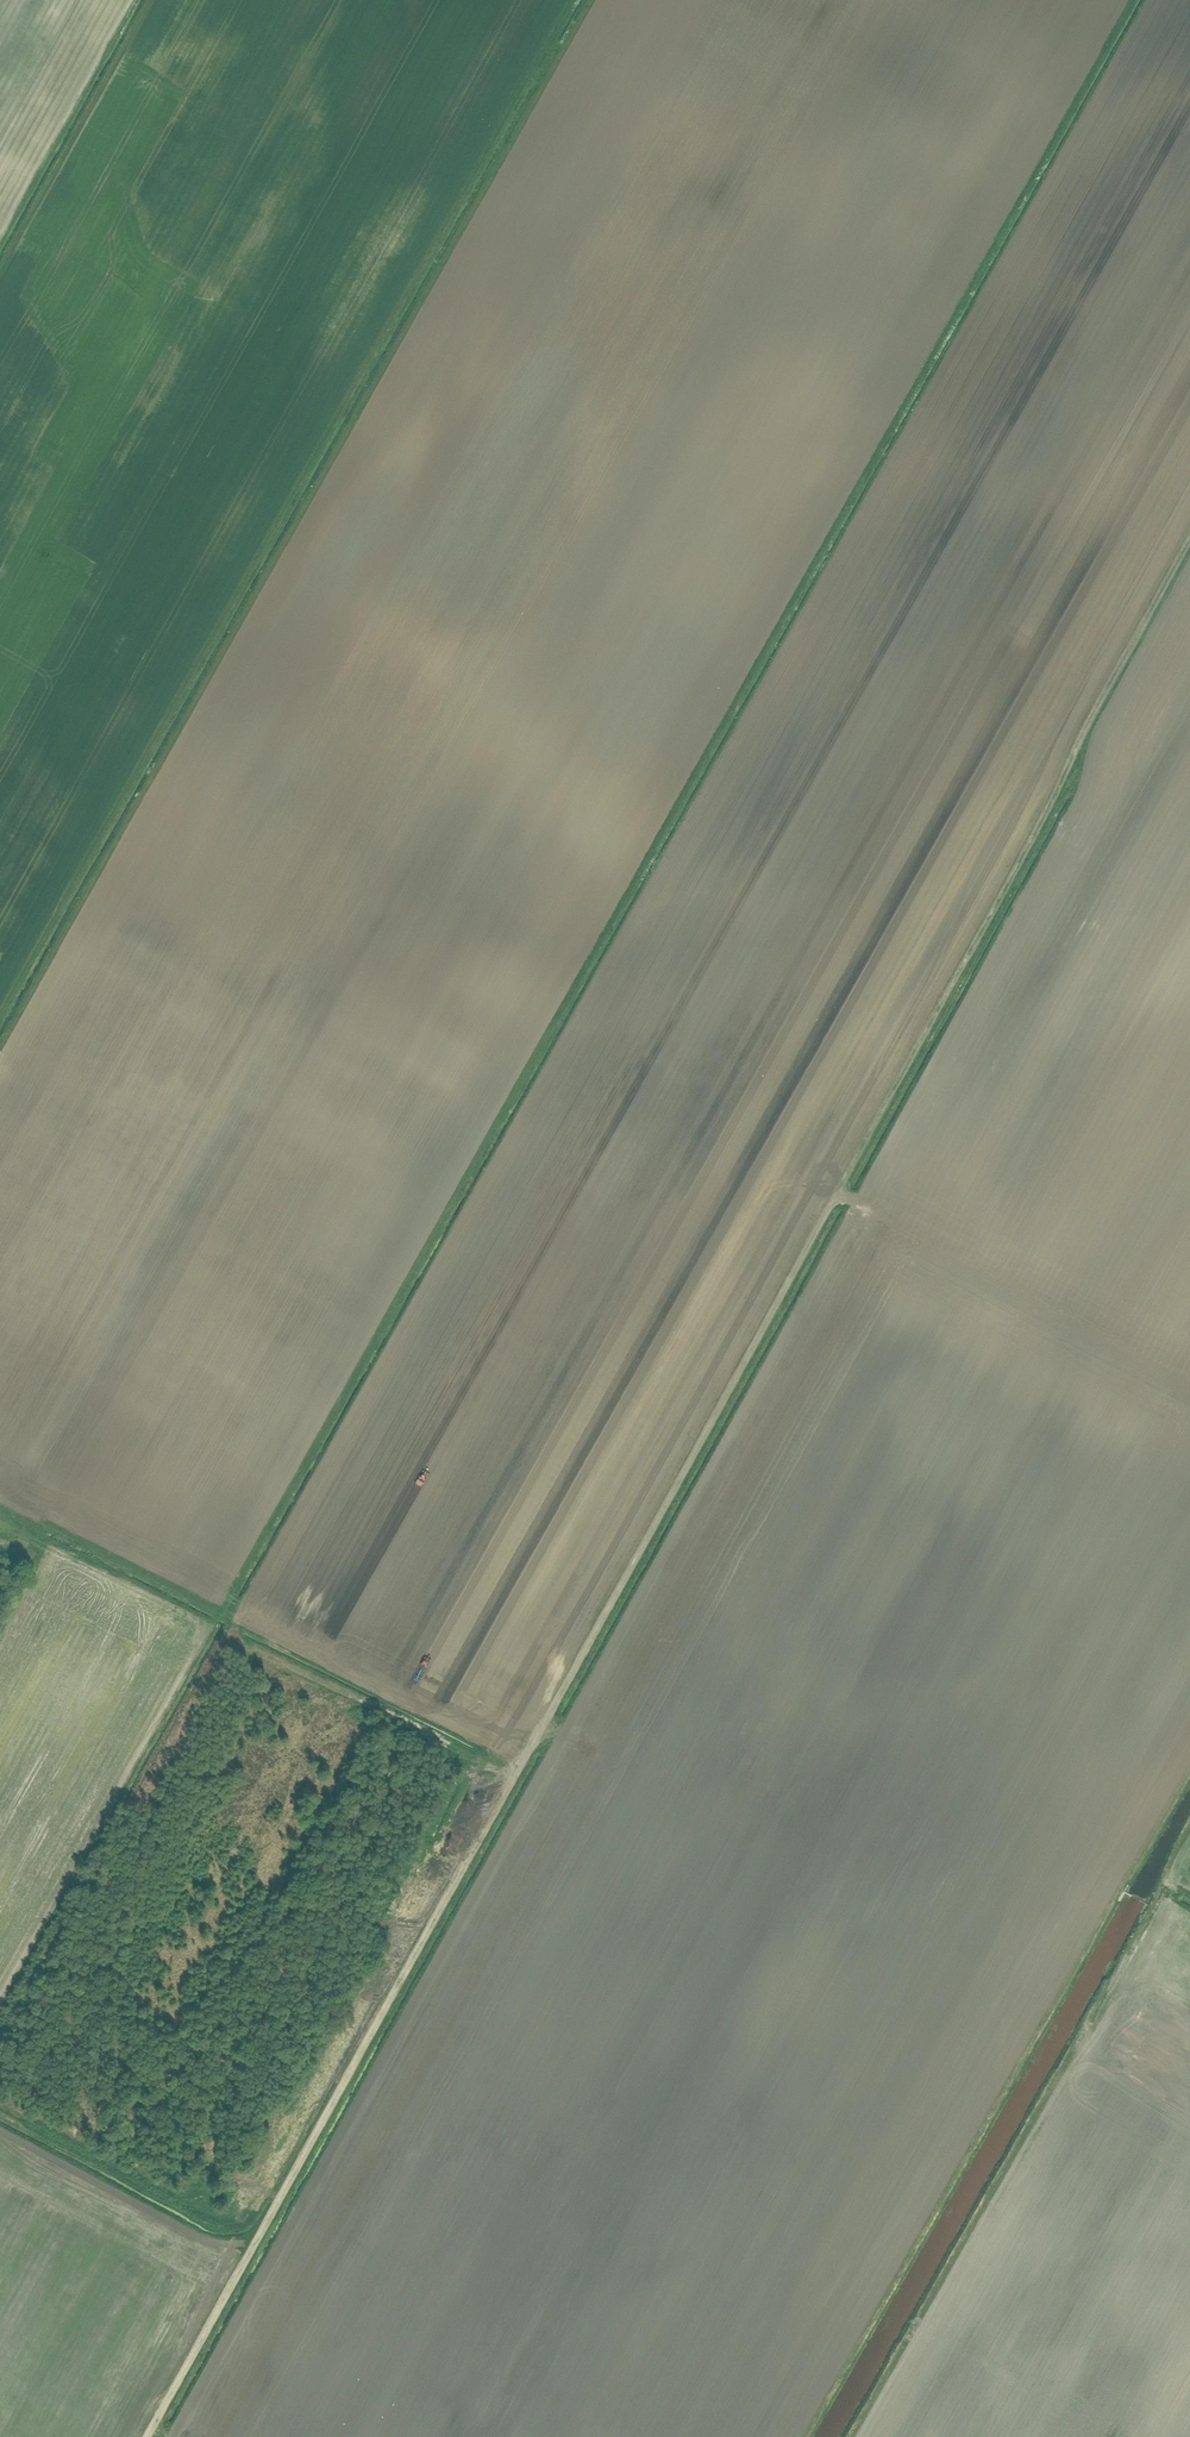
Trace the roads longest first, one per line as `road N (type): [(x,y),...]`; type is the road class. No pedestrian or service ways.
road 1 (track): [(149,2436),(1189,546)]

